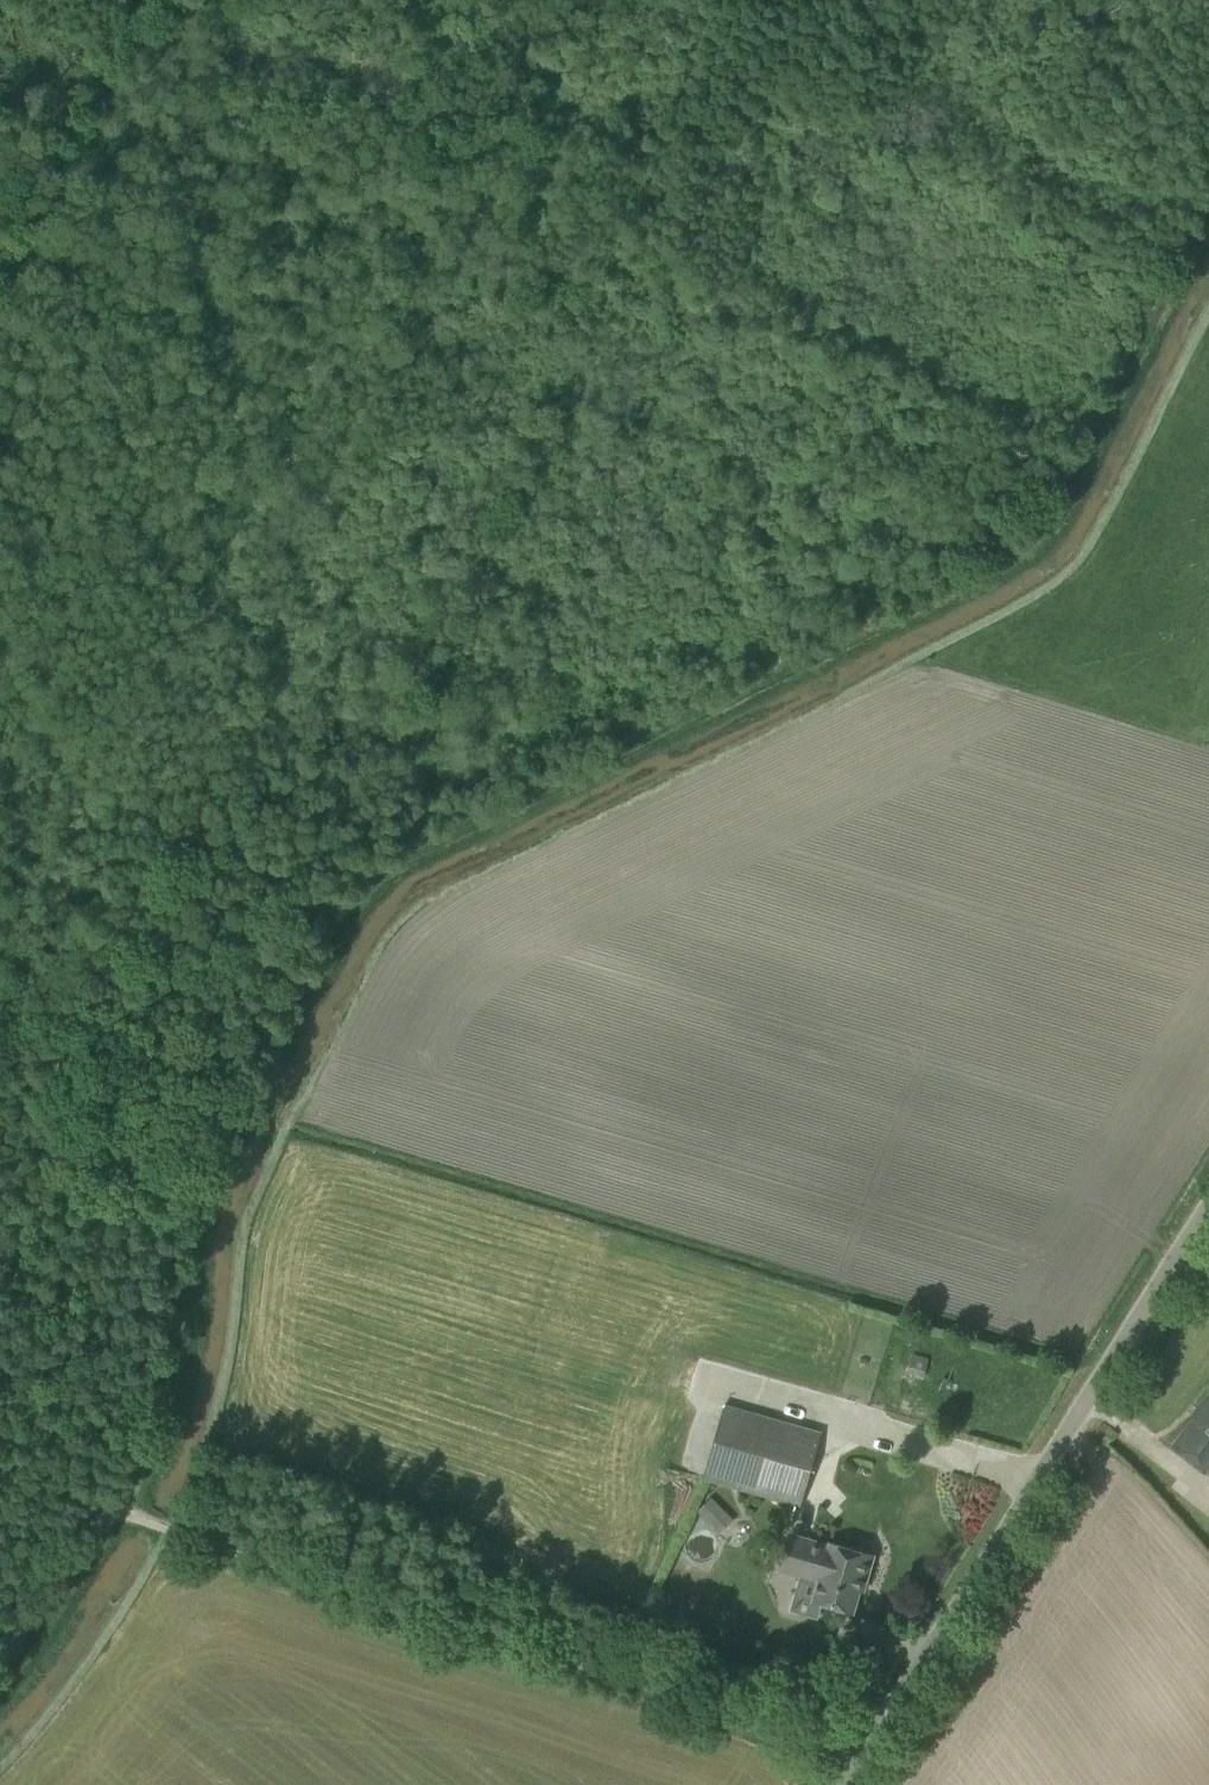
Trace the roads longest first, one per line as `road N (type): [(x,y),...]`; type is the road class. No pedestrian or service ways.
road 1 (unclassified): [(844,1784),(1208,1202)]

